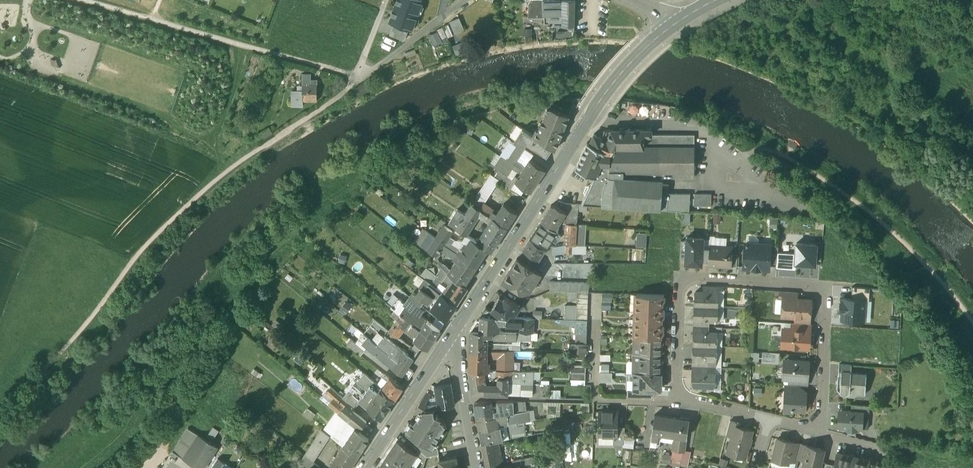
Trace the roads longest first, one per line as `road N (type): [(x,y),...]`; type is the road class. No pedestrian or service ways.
road 1 (track): [(0,410),(60,354),(155,236),(218,179),(357,81)]
road 2 (residential): [(677,400),(680,279),(825,291),(821,434)]
road 3 (track): [(748,154),(758,149),(801,166),(865,208),(972,317)]
road 4 (secondary): [(448,340),(598,104)]
road 5 (secondary): [(365,467),(448,340)]
road 6 (residential): [(477,467),(448,340)]

